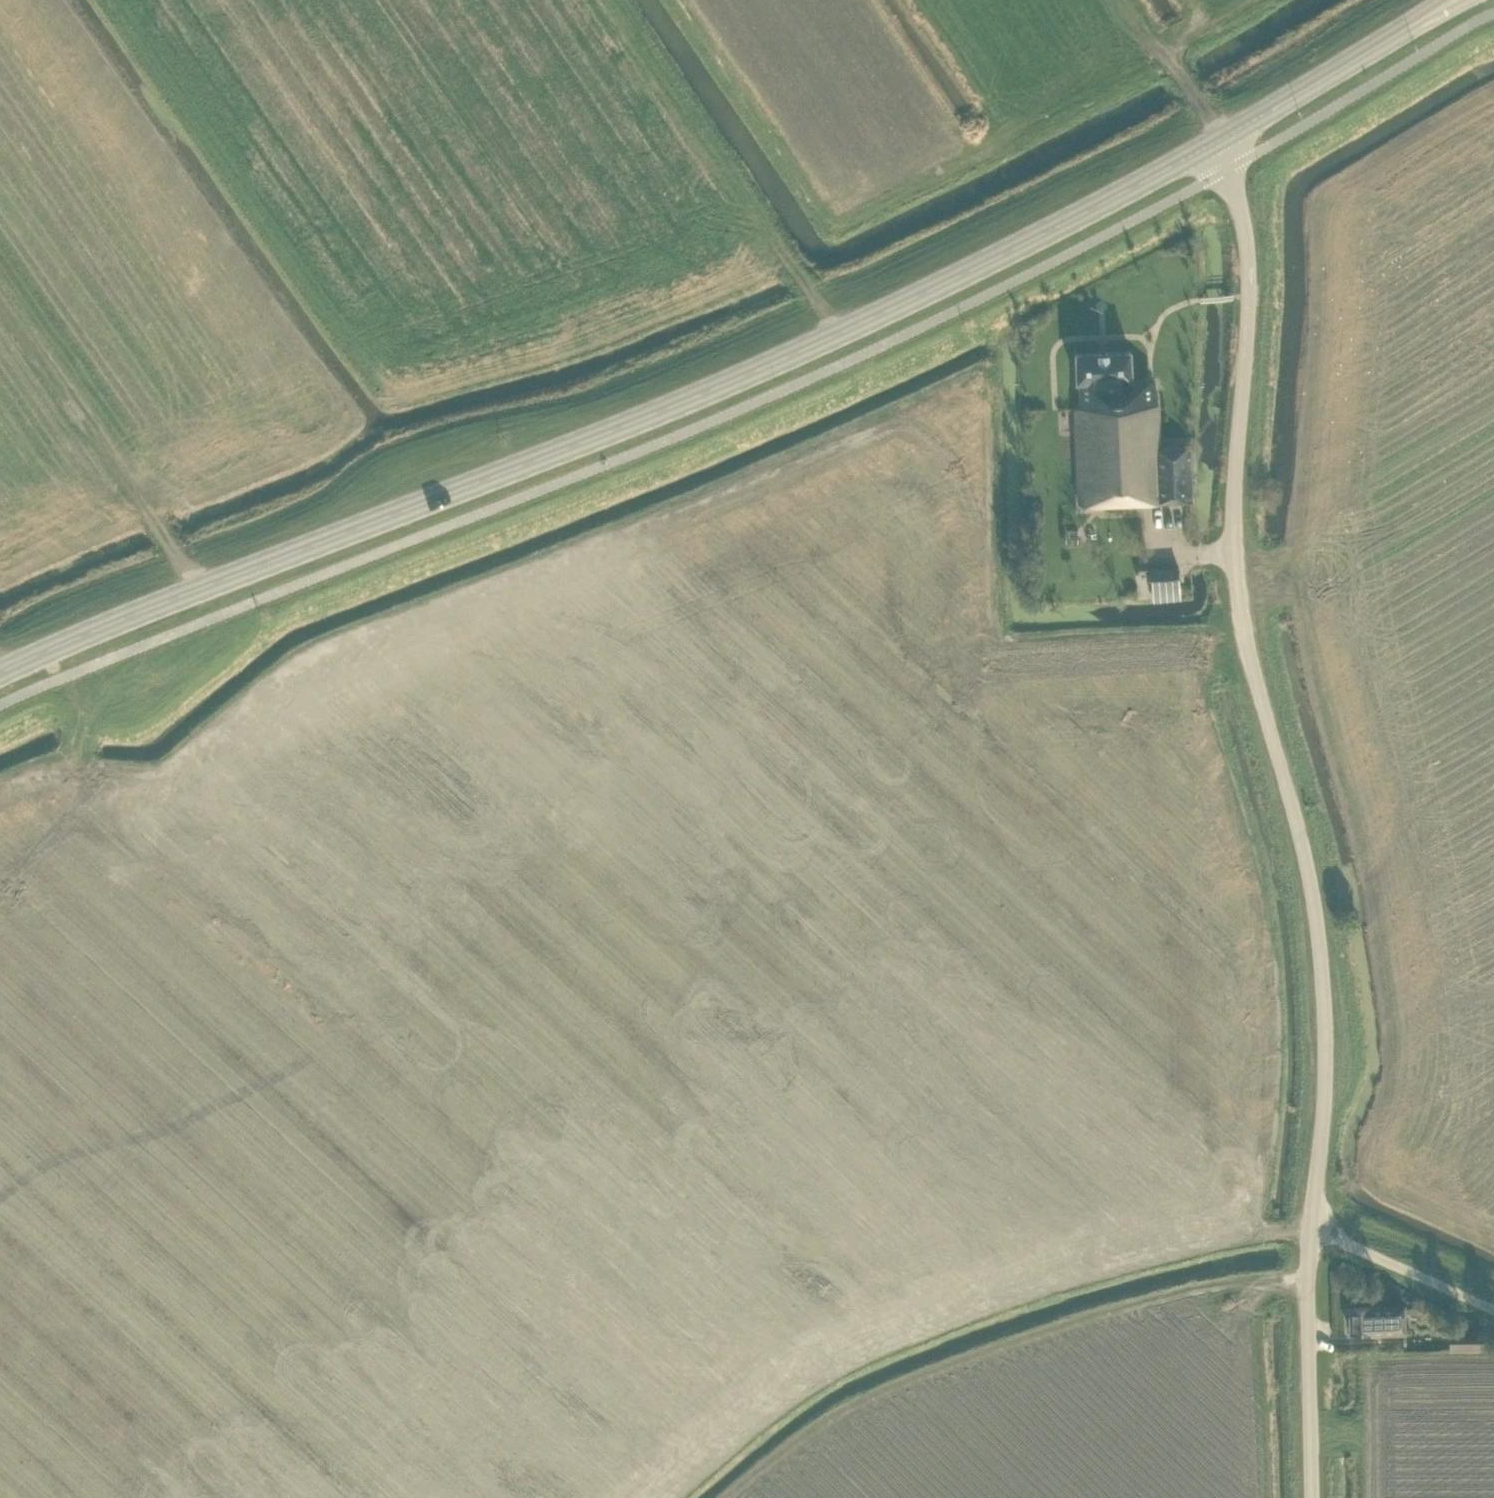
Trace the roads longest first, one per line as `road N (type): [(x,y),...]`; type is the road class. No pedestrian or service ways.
road 1 (unclassified): [(1311,1497),(1309,1237),(1325,1057),(1313,905),(1241,617),(1235,538),(1250,268),(1241,213),(1210,142)]
road 2 (primary): [(0,670),(809,345),(1210,142)]
road 3 (primary): [(1210,142),(1398,30)]

